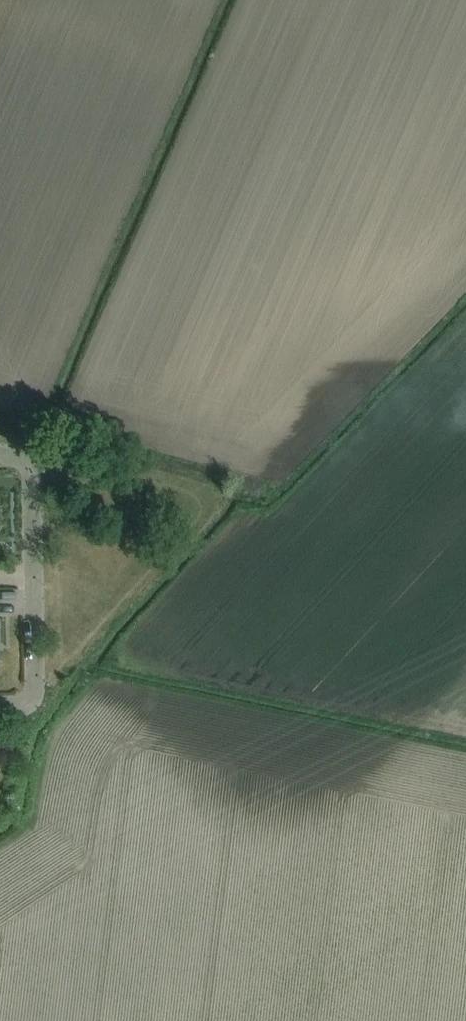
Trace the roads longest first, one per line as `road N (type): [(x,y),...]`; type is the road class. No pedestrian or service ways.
road 1 (residential): [(0,704),(30,696),(35,682),(34,481),(28,464),(0,453)]

